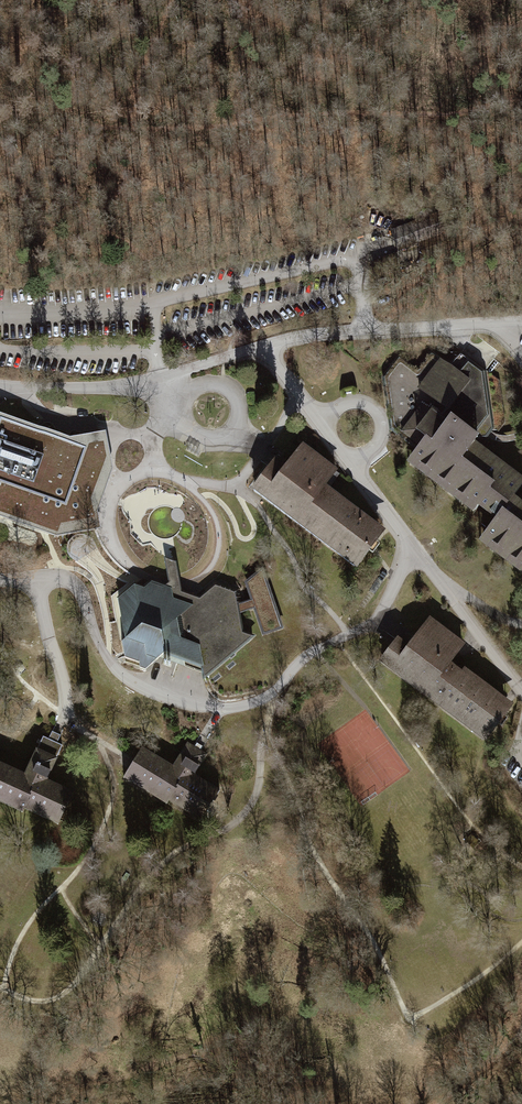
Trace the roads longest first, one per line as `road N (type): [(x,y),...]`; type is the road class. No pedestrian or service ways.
road 1 (residential): [(521,319),(441,322),(268,351),(164,379)]
road 2 (residential): [(0,388),(164,379)]

